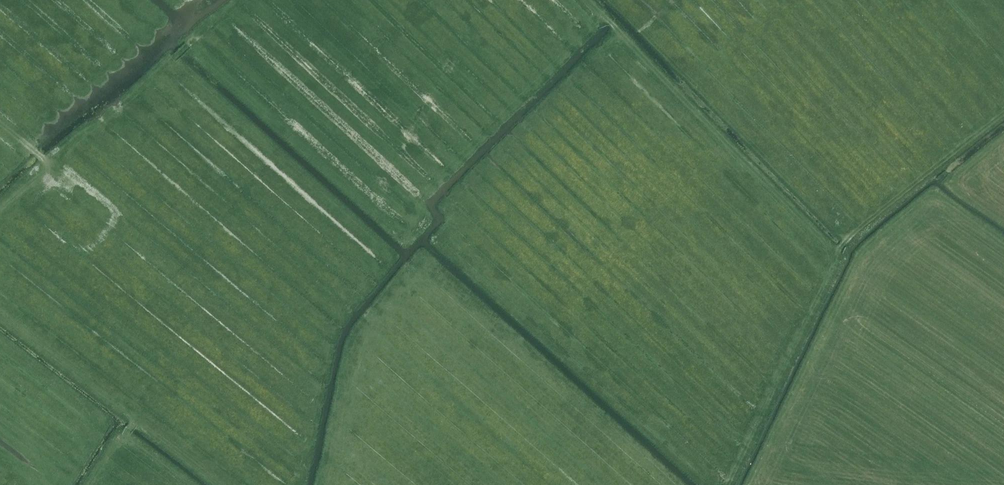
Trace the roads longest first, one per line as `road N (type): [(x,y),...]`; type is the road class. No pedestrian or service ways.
road 1 (track): [(725,484),(842,245),(1003,112)]

